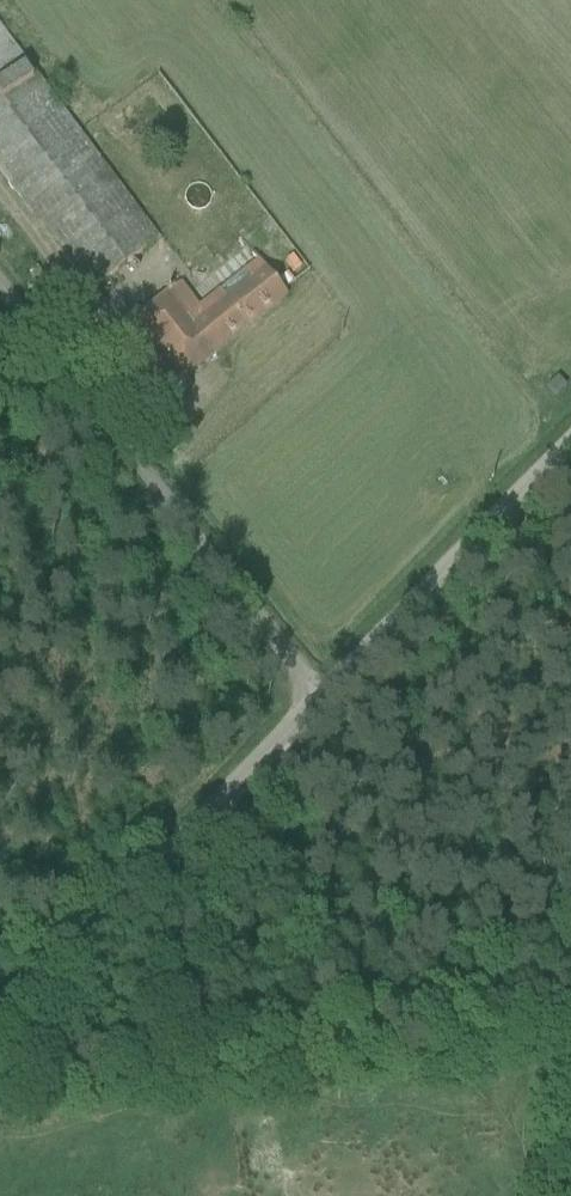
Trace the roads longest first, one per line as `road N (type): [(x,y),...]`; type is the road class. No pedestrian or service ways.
road 1 (unclassified): [(0,1029),(570,447)]
road 2 (track): [(325,700),(0,290)]

